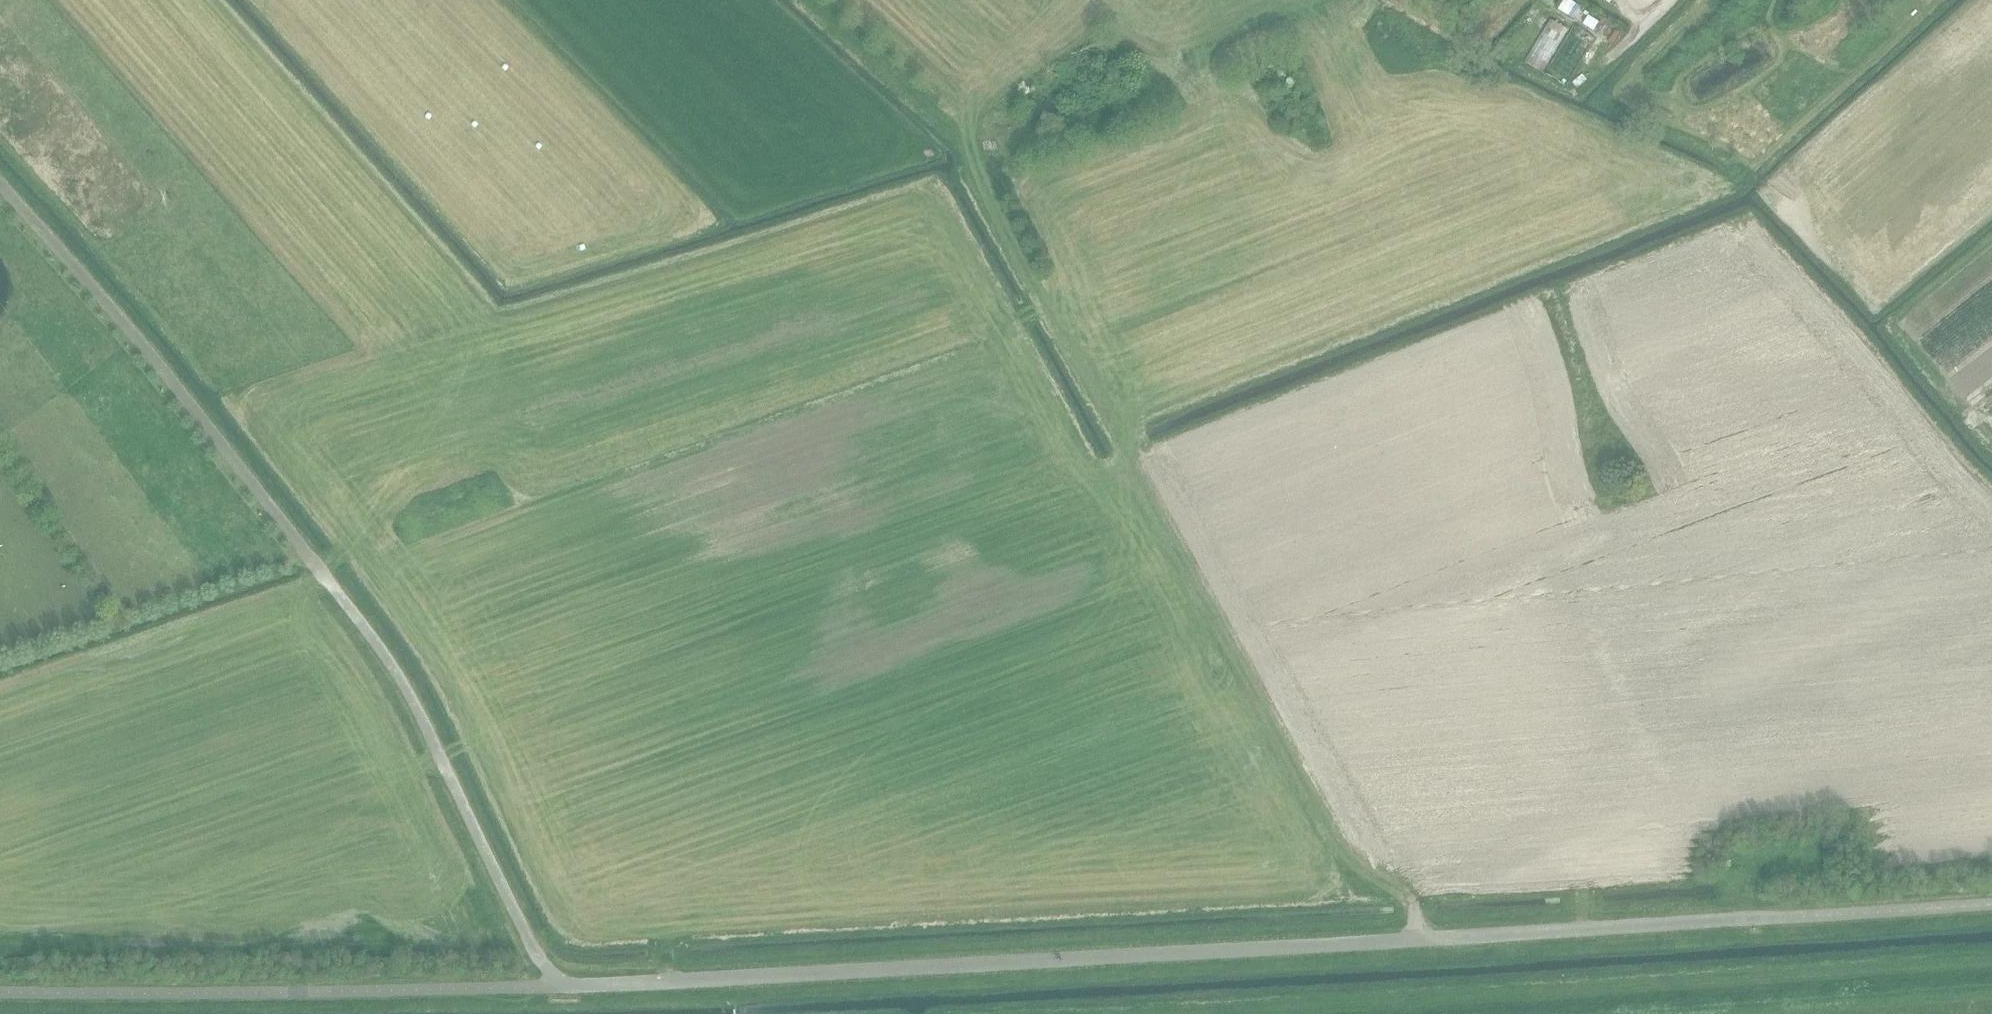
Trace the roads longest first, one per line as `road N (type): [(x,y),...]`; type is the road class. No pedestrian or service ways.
road 1 (track): [(1753,919),(558,985),(420,708),(173,370),(0,180)]

